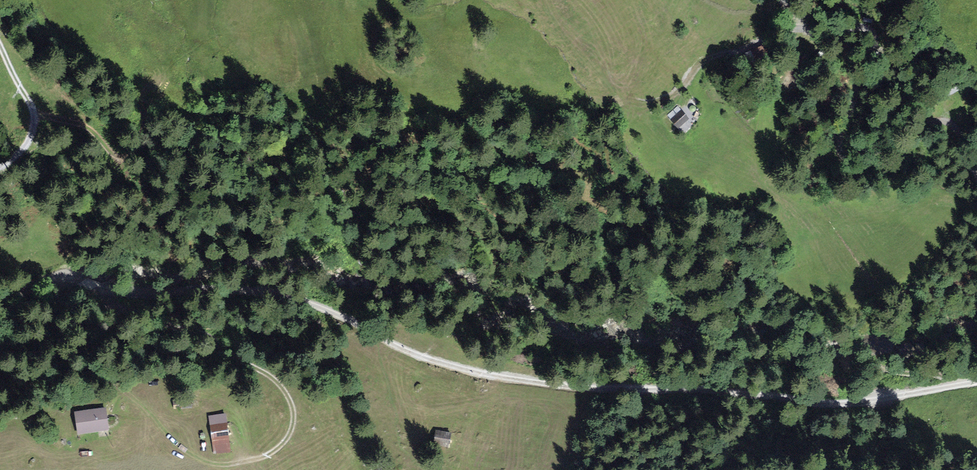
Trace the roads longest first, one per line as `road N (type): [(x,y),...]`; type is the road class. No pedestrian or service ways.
road 1 (track): [(378,338),(464,370),(579,387),(847,404),(976,382)]
road 2 (track): [(976,174),(953,124),(942,119),(843,153),(841,129),(875,55),(868,27),(791,28),(701,62),(680,89)]
road 3 (track): [(73,381),(122,388),(176,443),(217,464),(262,458),(292,425),(286,393),(265,374),(205,333),(107,306),(103,291)]
road 4 (track): [(95,287),(276,294),(378,338)]
road 5 (track): [(0,47),(33,113),(26,146),(0,166)]

